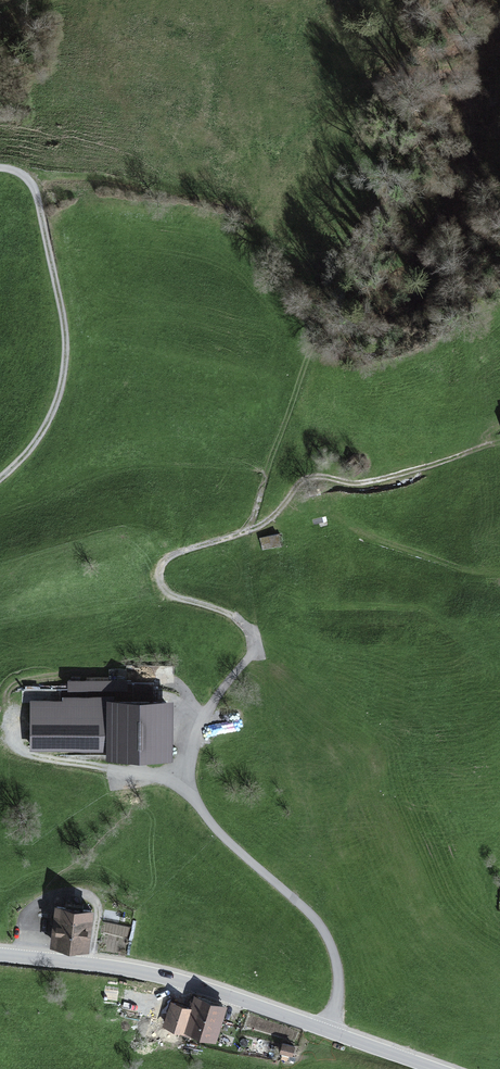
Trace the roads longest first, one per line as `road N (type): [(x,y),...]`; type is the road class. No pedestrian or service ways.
road 1 (track): [(325,1031),(339,980),(330,939),(220,832),(191,790),(204,716),(254,651),(254,639),(233,616),(170,594),(159,573),(182,551),(278,514),(302,480),(366,482),(487,444)]
road 2 (tertiary): [(0,954),(182,982),(435,1068)]
road 3 (track): [(0,478),(51,417),(66,338),(35,189),(25,176),(0,168)]

